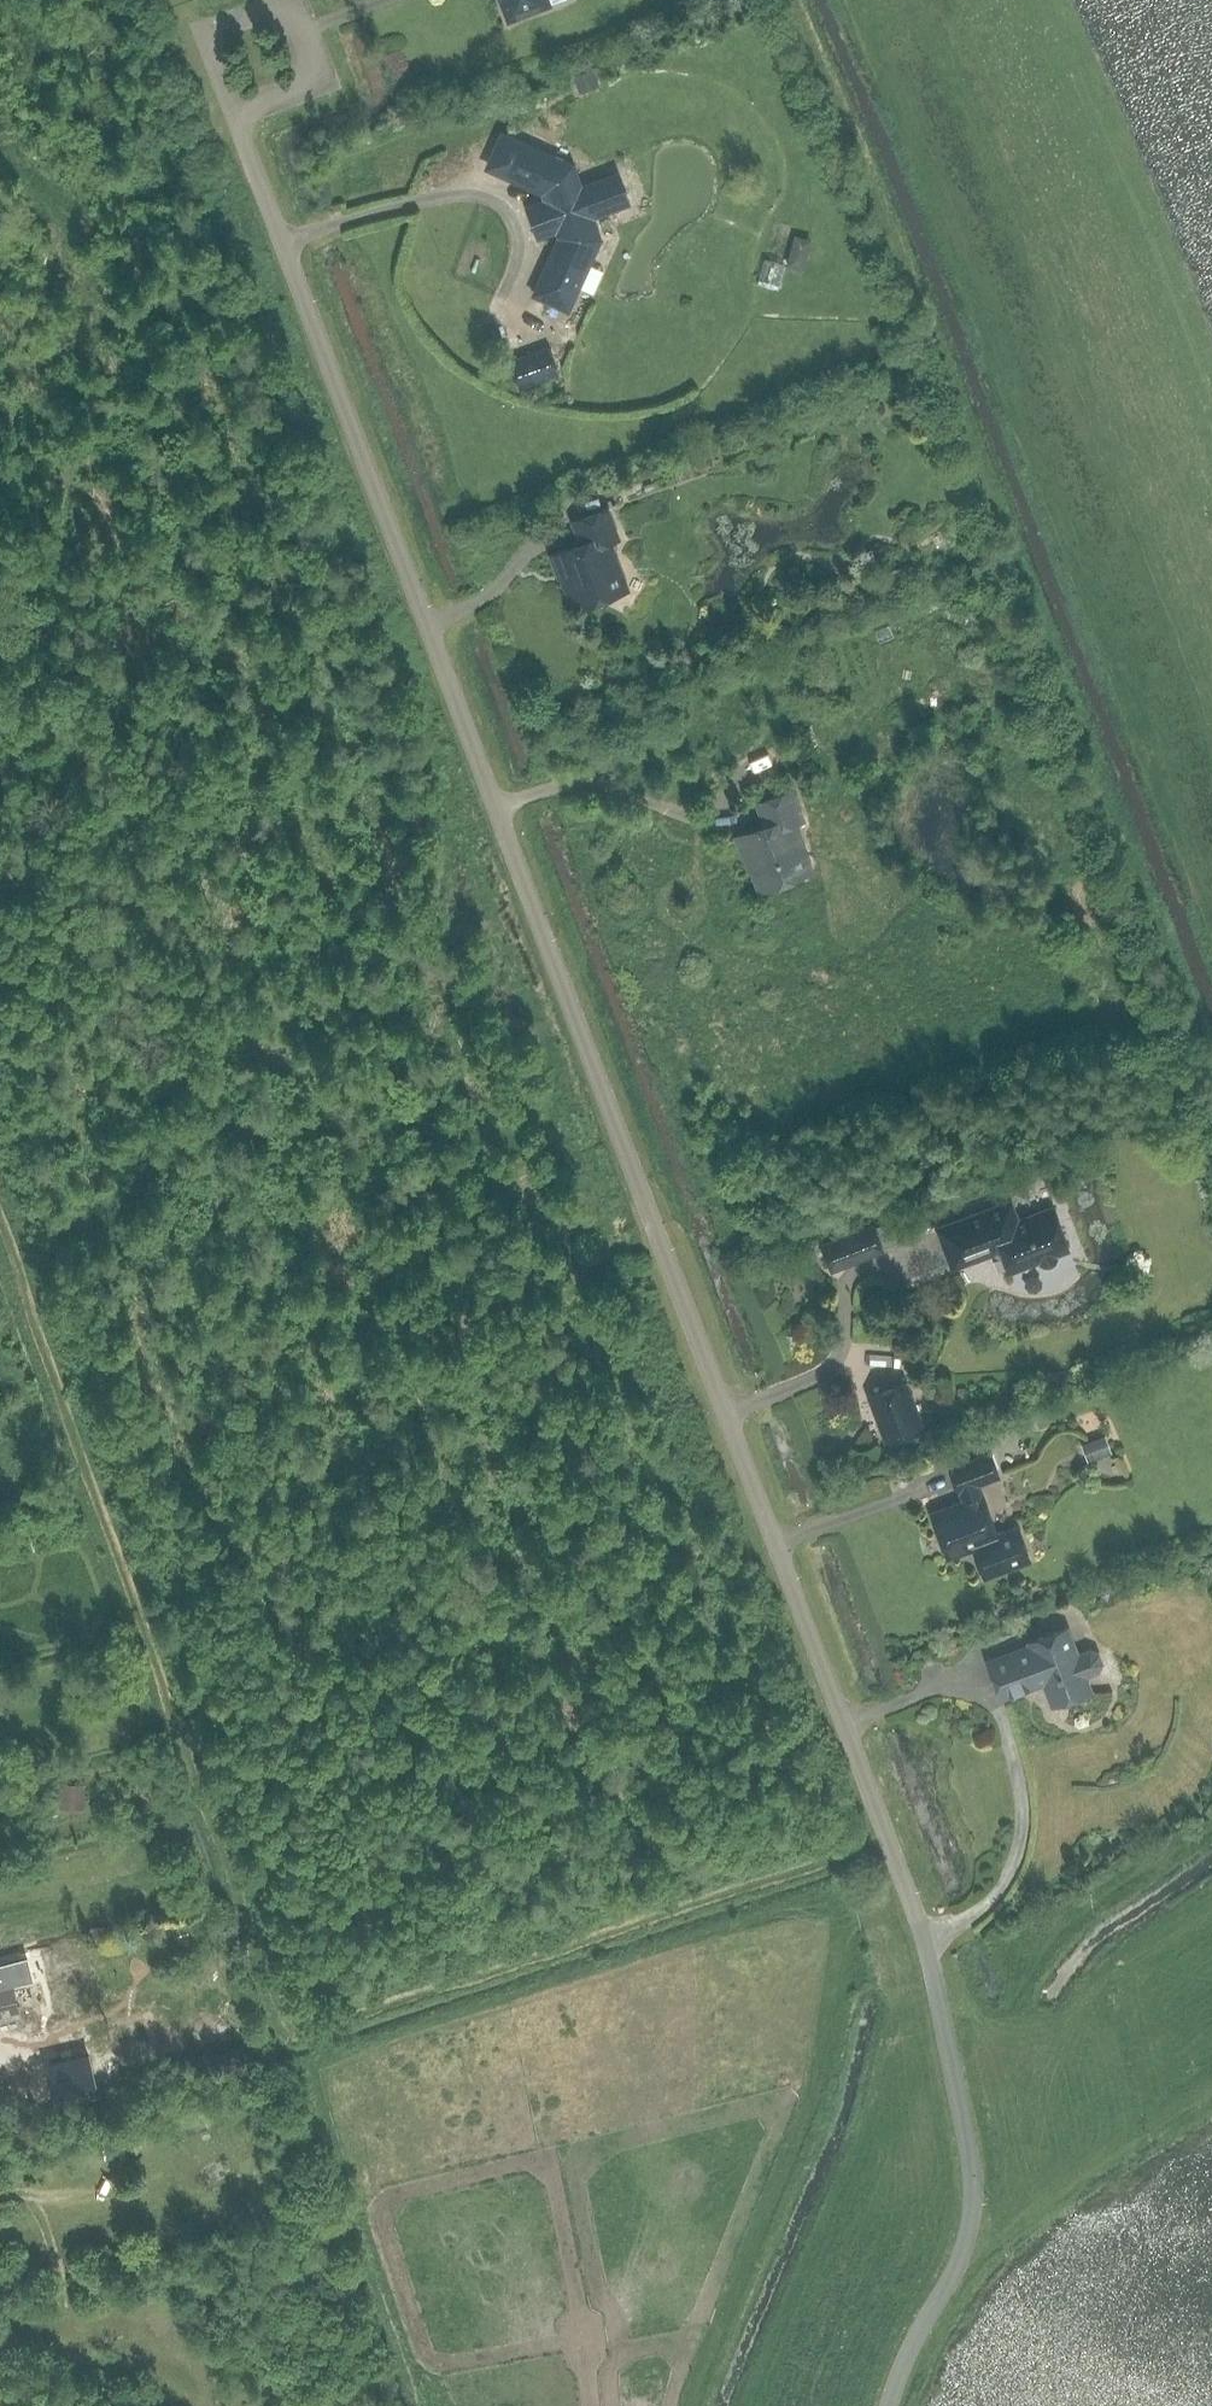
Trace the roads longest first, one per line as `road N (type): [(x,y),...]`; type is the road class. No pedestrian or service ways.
road 1 (residential): [(888,2405),(969,2244),(973,2209),(970,2144),(922,1940),(848,1722),(500,807),(196,34)]
road 2 (track): [(1038,1427),(1211,1360)]

